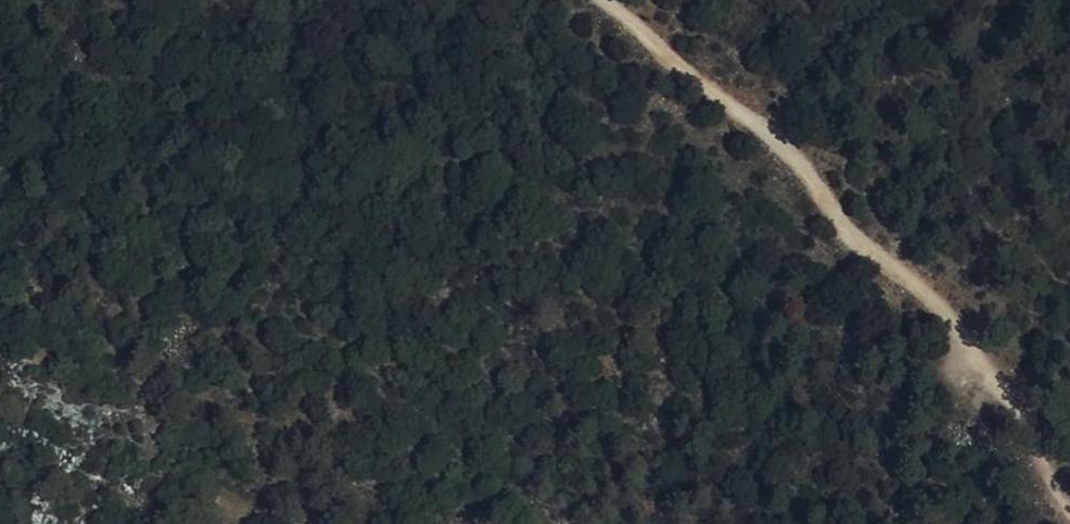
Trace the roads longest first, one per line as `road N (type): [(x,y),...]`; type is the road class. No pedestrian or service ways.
road 1 (track): [(605,0),(776,144),(870,257),(962,330),(1032,424),(1069,515)]

